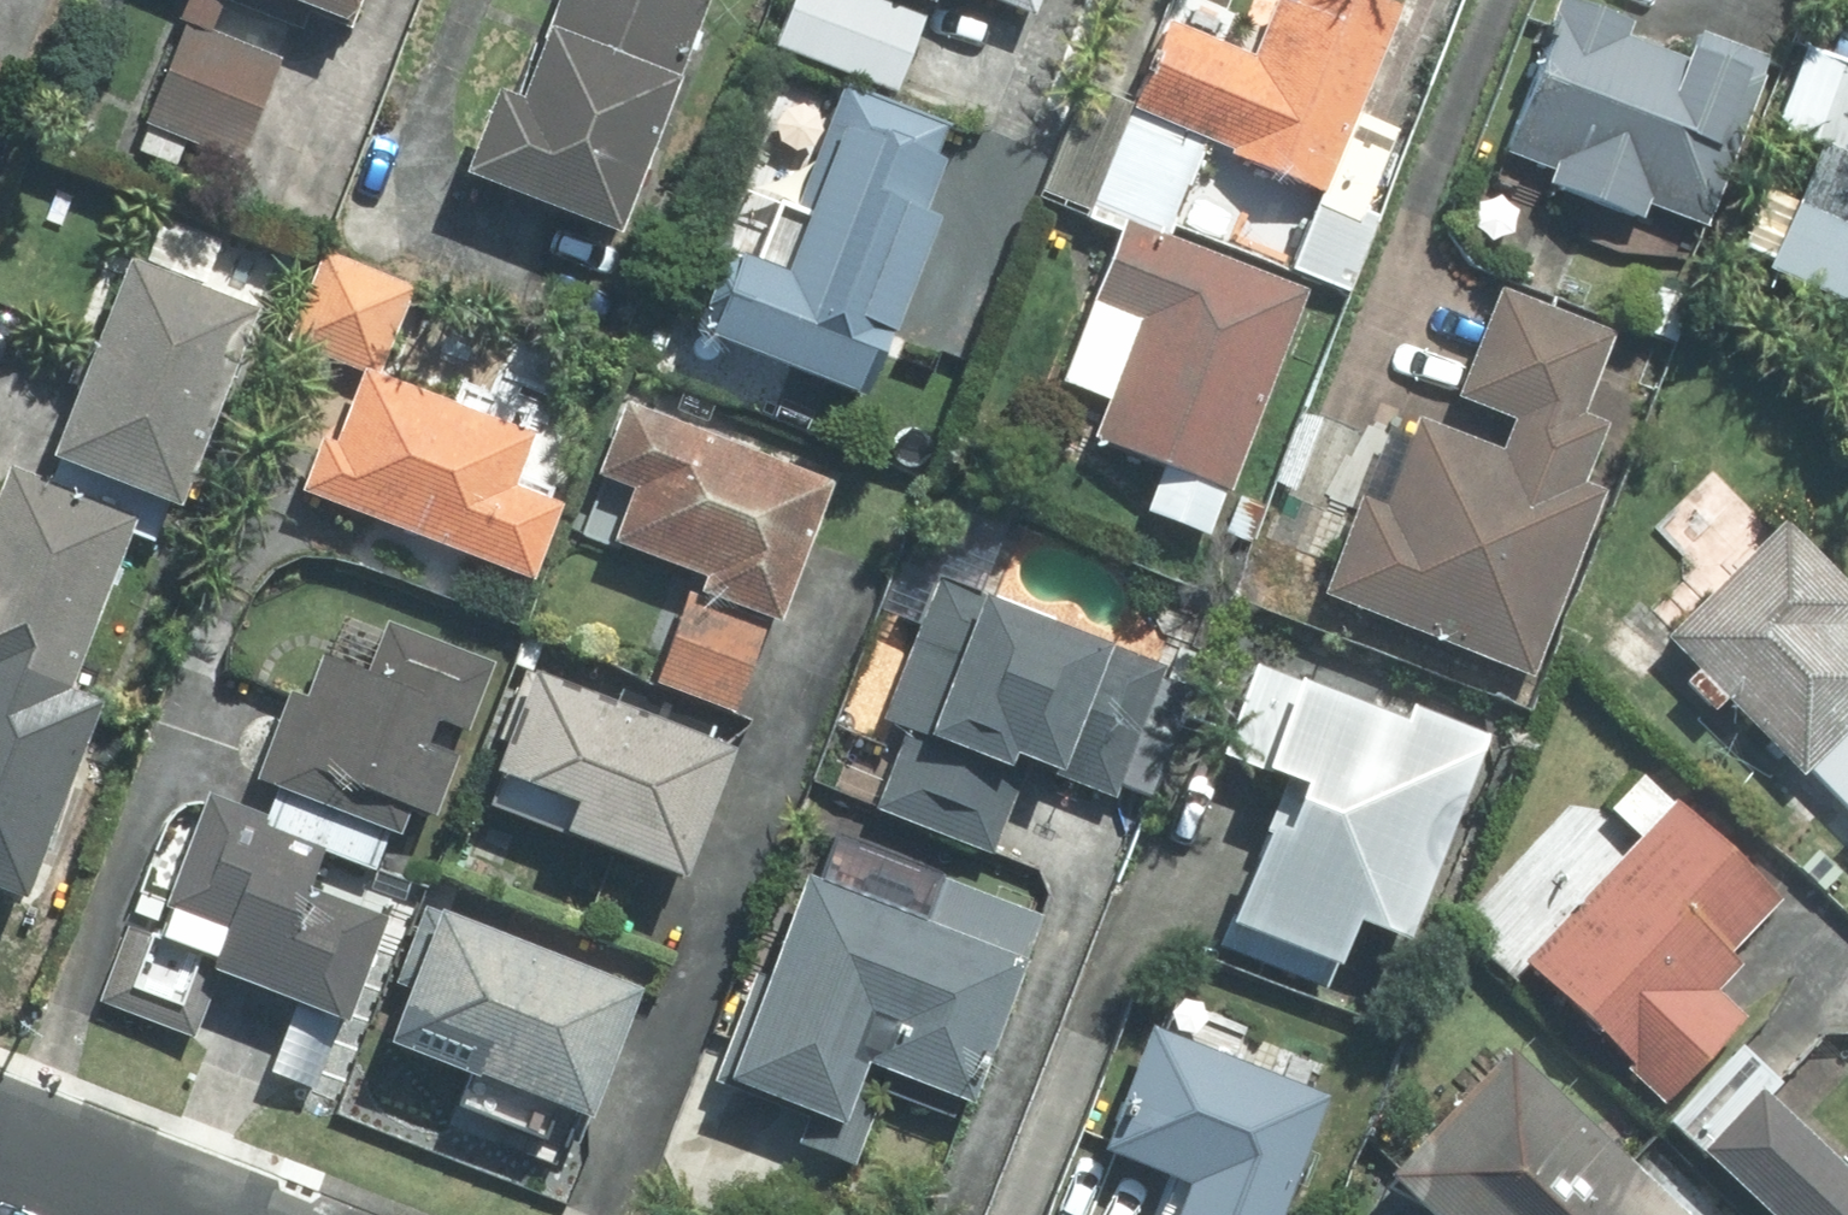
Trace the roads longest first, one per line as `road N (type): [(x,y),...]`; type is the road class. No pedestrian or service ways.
road 1 (residential): [(162,1214),(0,1150)]

